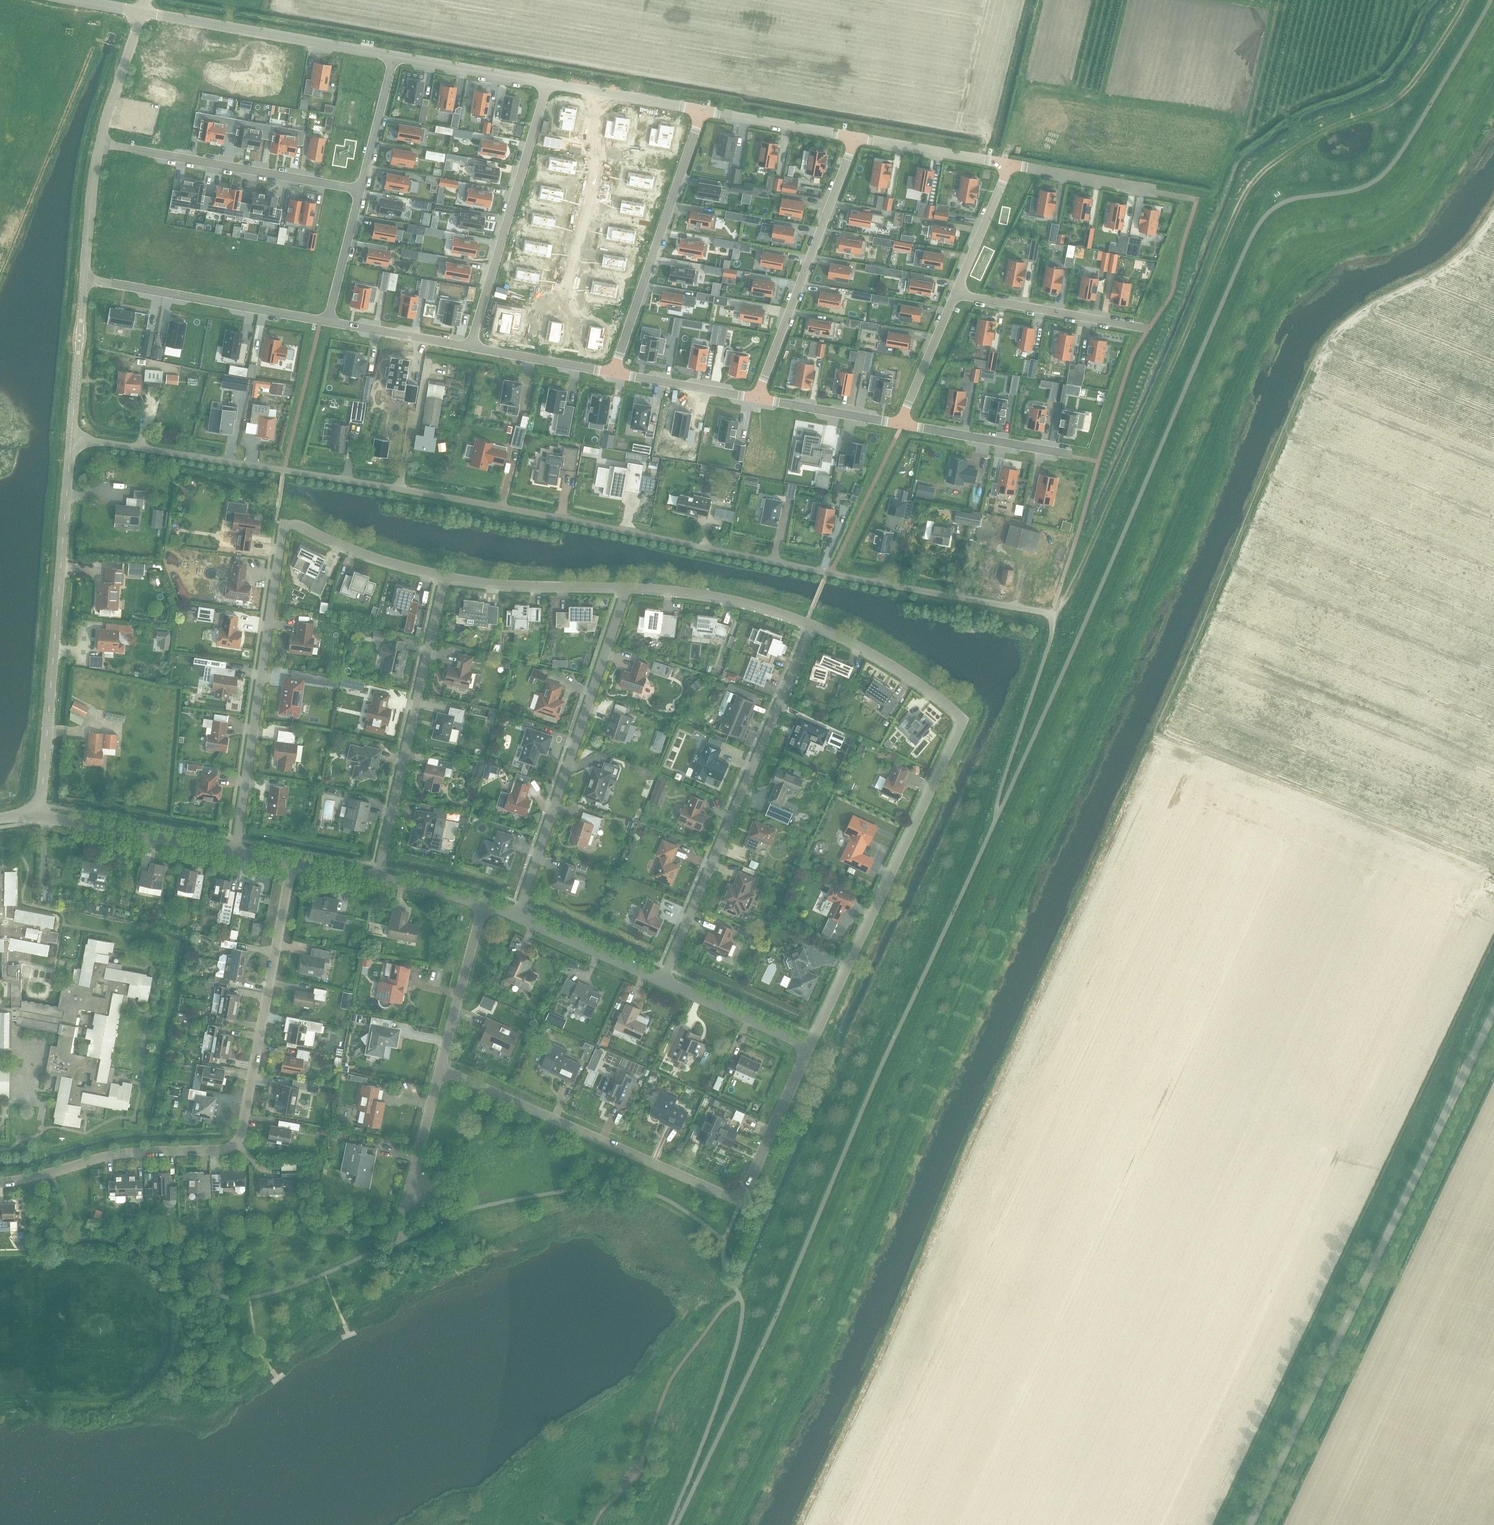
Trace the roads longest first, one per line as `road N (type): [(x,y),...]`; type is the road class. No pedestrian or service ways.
road 1 (residential): [(1051,614),(482,502),(71,441)]
road 2 (unclassified): [(998,813),(1260,222),(1287,201),(1359,188),(1381,176),(1490,0)]
road 3 (unclassified): [(676,1524),(998,813)]
road 4 (residential): [(813,624),(916,680),(961,724),(810,1046)]
road 5 (residential): [(0,1181),(119,1154),(237,1142),(295,862)]
road 6 (unclassified): [(1248,1524),(1463,1072)]
road 7 (residential): [(235,850),(283,529),(297,525),(353,551),(443,575)]
road 8 (residential): [(662,979),(813,624)]
road 9 (residential): [(44,814),(71,441)]
road 10 (residential): [(519,916),(626,588)]
road 11 (residential): [(741,1200),(440,1068)]
road 12 (unclassified): [(669,1524),(736,1342),(740,1297),(723,1256),(735,1213)]
road 13 (residential): [(377,877),(443,575)]
road 14 (residential): [(759,398),(853,138)]
road 15 (residential): [(614,372),(701,111)]
road 16 (residential): [(471,346),(545,84)]
road 17 (residential): [(101,142),(361,192)]
road 18 (residential): [(394,58),(139,13)]
road 19 (residential): [(329,320),(84,279)]
road 20 (unclassified): [(998,813),(1051,614)]
road 21 (residential): [(235,850),(44,814)]
road 22 (residential): [(626,588),(712,597),(813,624)]
road 23 (residential): [(954,294),(1135,327)]
road 24 (residential): [(443,575),(626,588)]
road 25 (residential): [(1068,454),(899,423)]
road 26 (residential): [(440,1068),(483,903)]
road 27 (residential): [(741,1200),(810,1046)]
road 28 (residential): [(71,441),(84,279)]
road 29 (residential): [(810,1046),(662,979)]
road 30 (residential): [(701,111),(545,84)]
road 31 (residential): [(1009,165),(853,138)]
road 32 (residential): [(662,979),(519,916)]
road 33 (residential): [(853,138),(701,111)]
road 34 (residential): [(545,84),(394,58)]
road 35 (residential): [(1158,192),(1009,165)]
road 36 (residential): [(759,398),(614,372)]
road 37 (residential): [(614,372),(471,346)]
road 38 (residential): [(471,346),(329,320)]
road 39 (residential): [(899,423),(759,398)]
road 40 (residential): [(899,423),(954,294)]
road 41 (residential): [(954,294),(1009,165)]
road 42 (residential): [(84,279),(101,142)]
road 43 (residential): [(361,192),(394,58)]
road 44 (residential): [(101,142),(139,13)]
road 45 (residential): [(329,320),(361,192)]
road 46 (residential): [(409,1193),(440,1068)]

